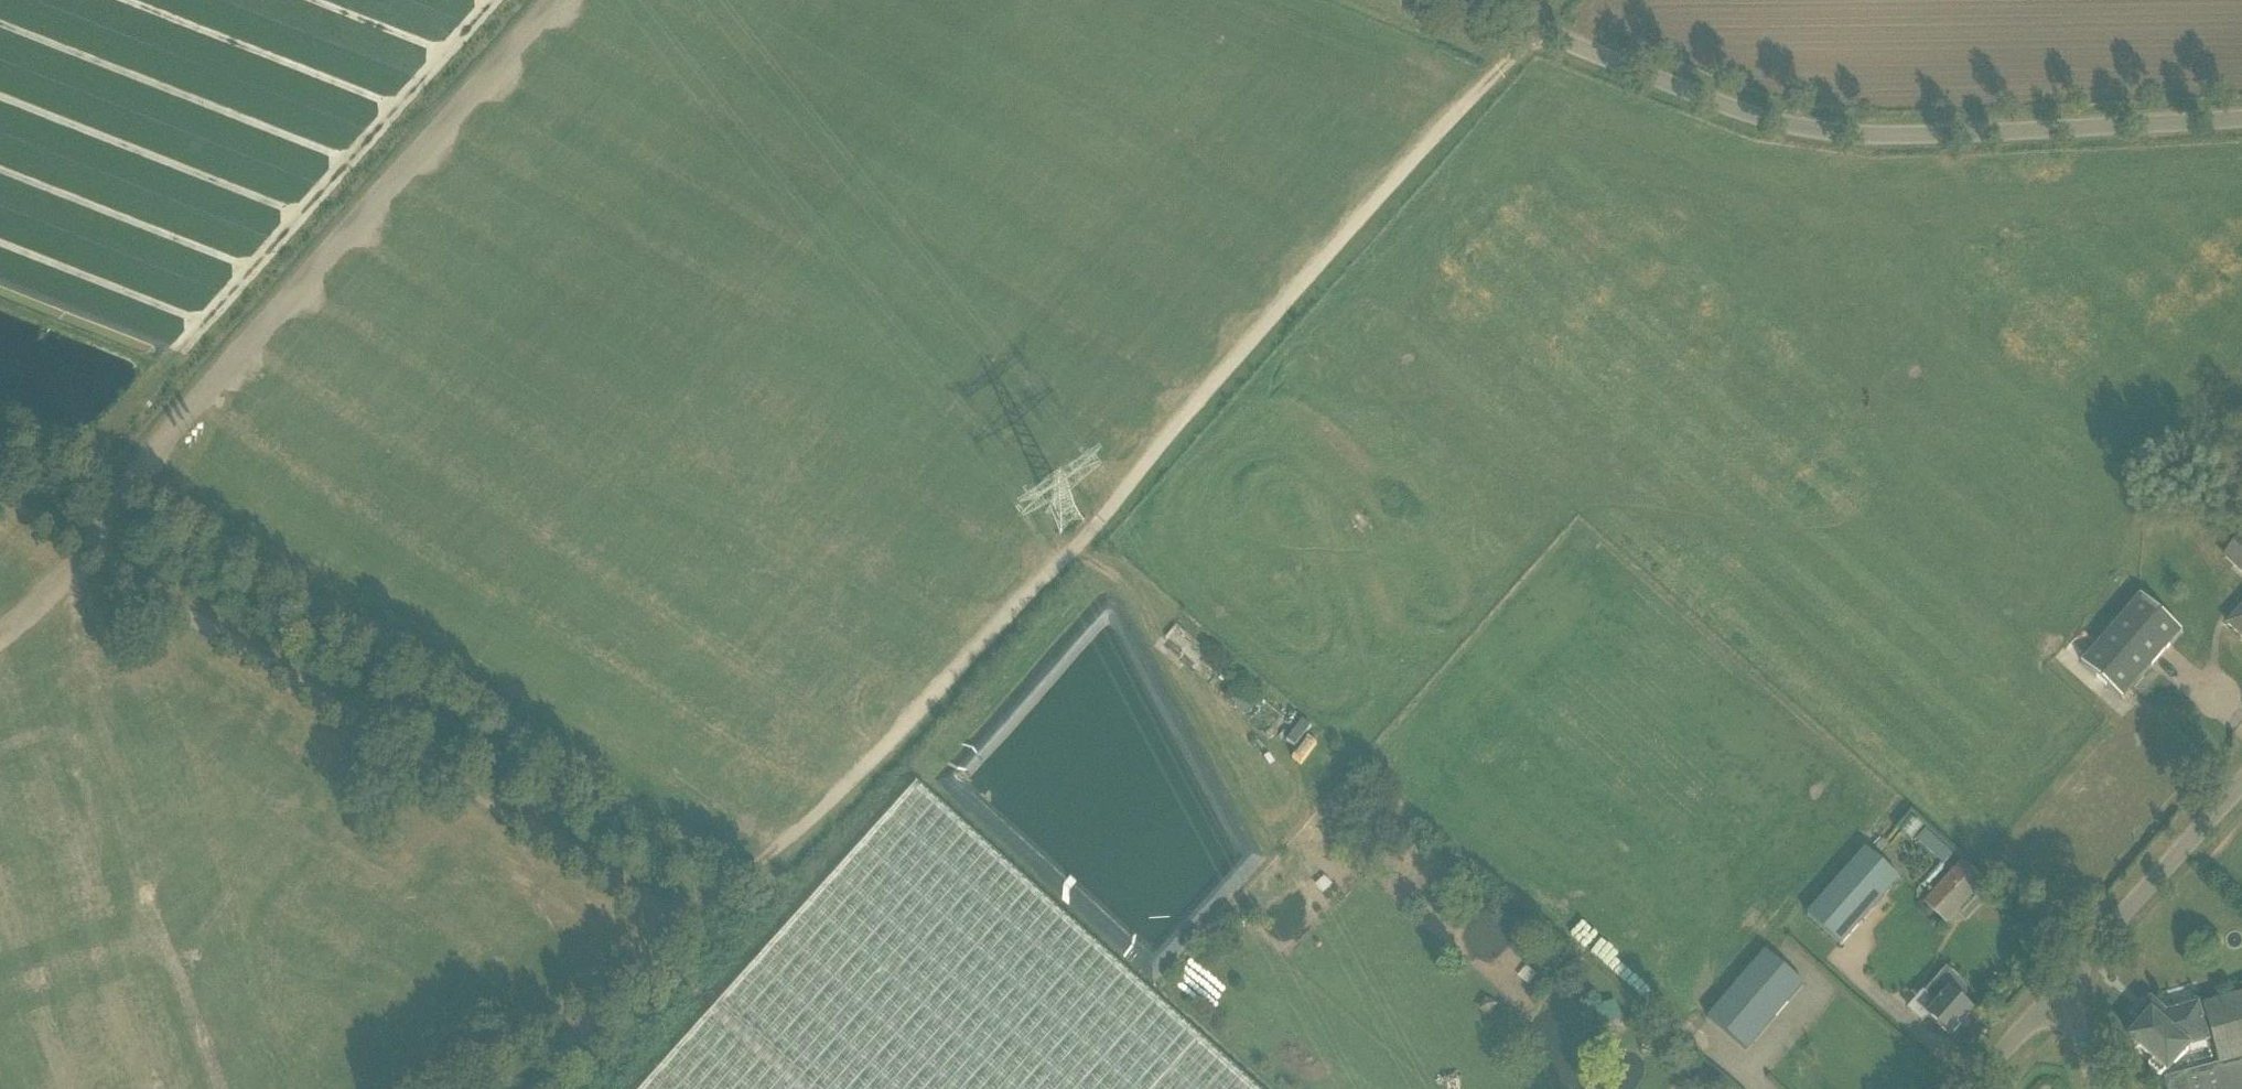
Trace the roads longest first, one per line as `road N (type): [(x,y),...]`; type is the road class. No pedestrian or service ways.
road 1 (track): [(662,926),(623,886),(362,723),(99,543),(258,341),(559,0)]
road 2 (track): [(662,926),(707,912),(799,838),(1064,564),(1281,303),(1464,98),(1536,31)]
road 3 (unclassified): [(2241,119),(1848,137),(1697,96),(1456,0)]
road 4 (unclassified): [(2052,993),(2241,780)]
road 5 (track): [(0,632),(99,543),(0,493)]
road 6 (track): [(537,1088),(666,937),(662,926)]
road 7 (unclassified): [(1966,1088),(2052,993)]

